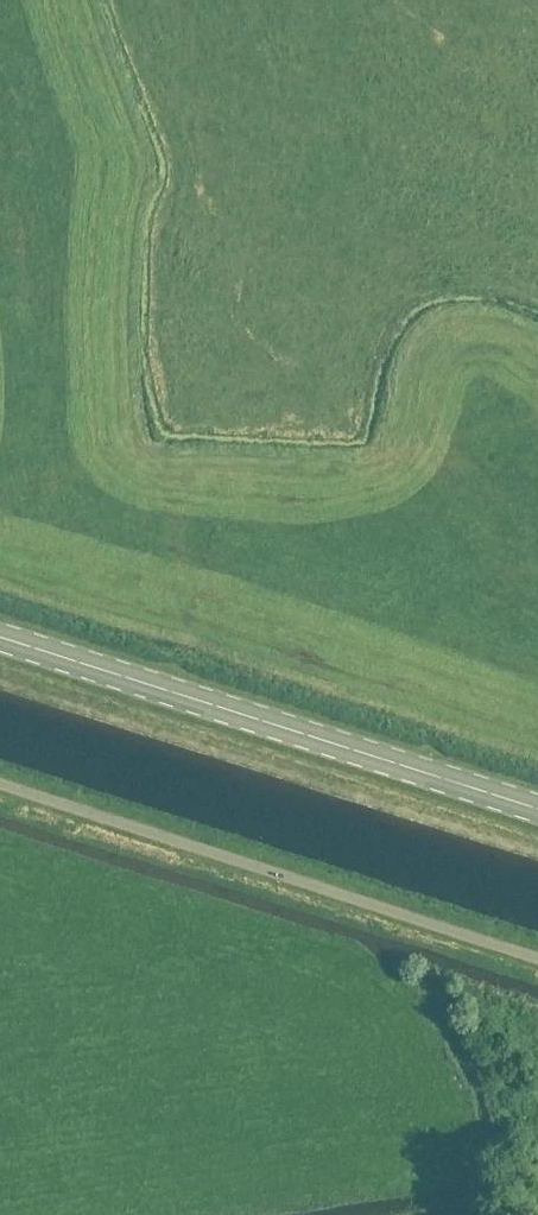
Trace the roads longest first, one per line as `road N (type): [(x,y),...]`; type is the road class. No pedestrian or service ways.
road 1 (unclassified): [(537,960),(0,786)]
road 2 (primary): [(537,811),(0,639)]

